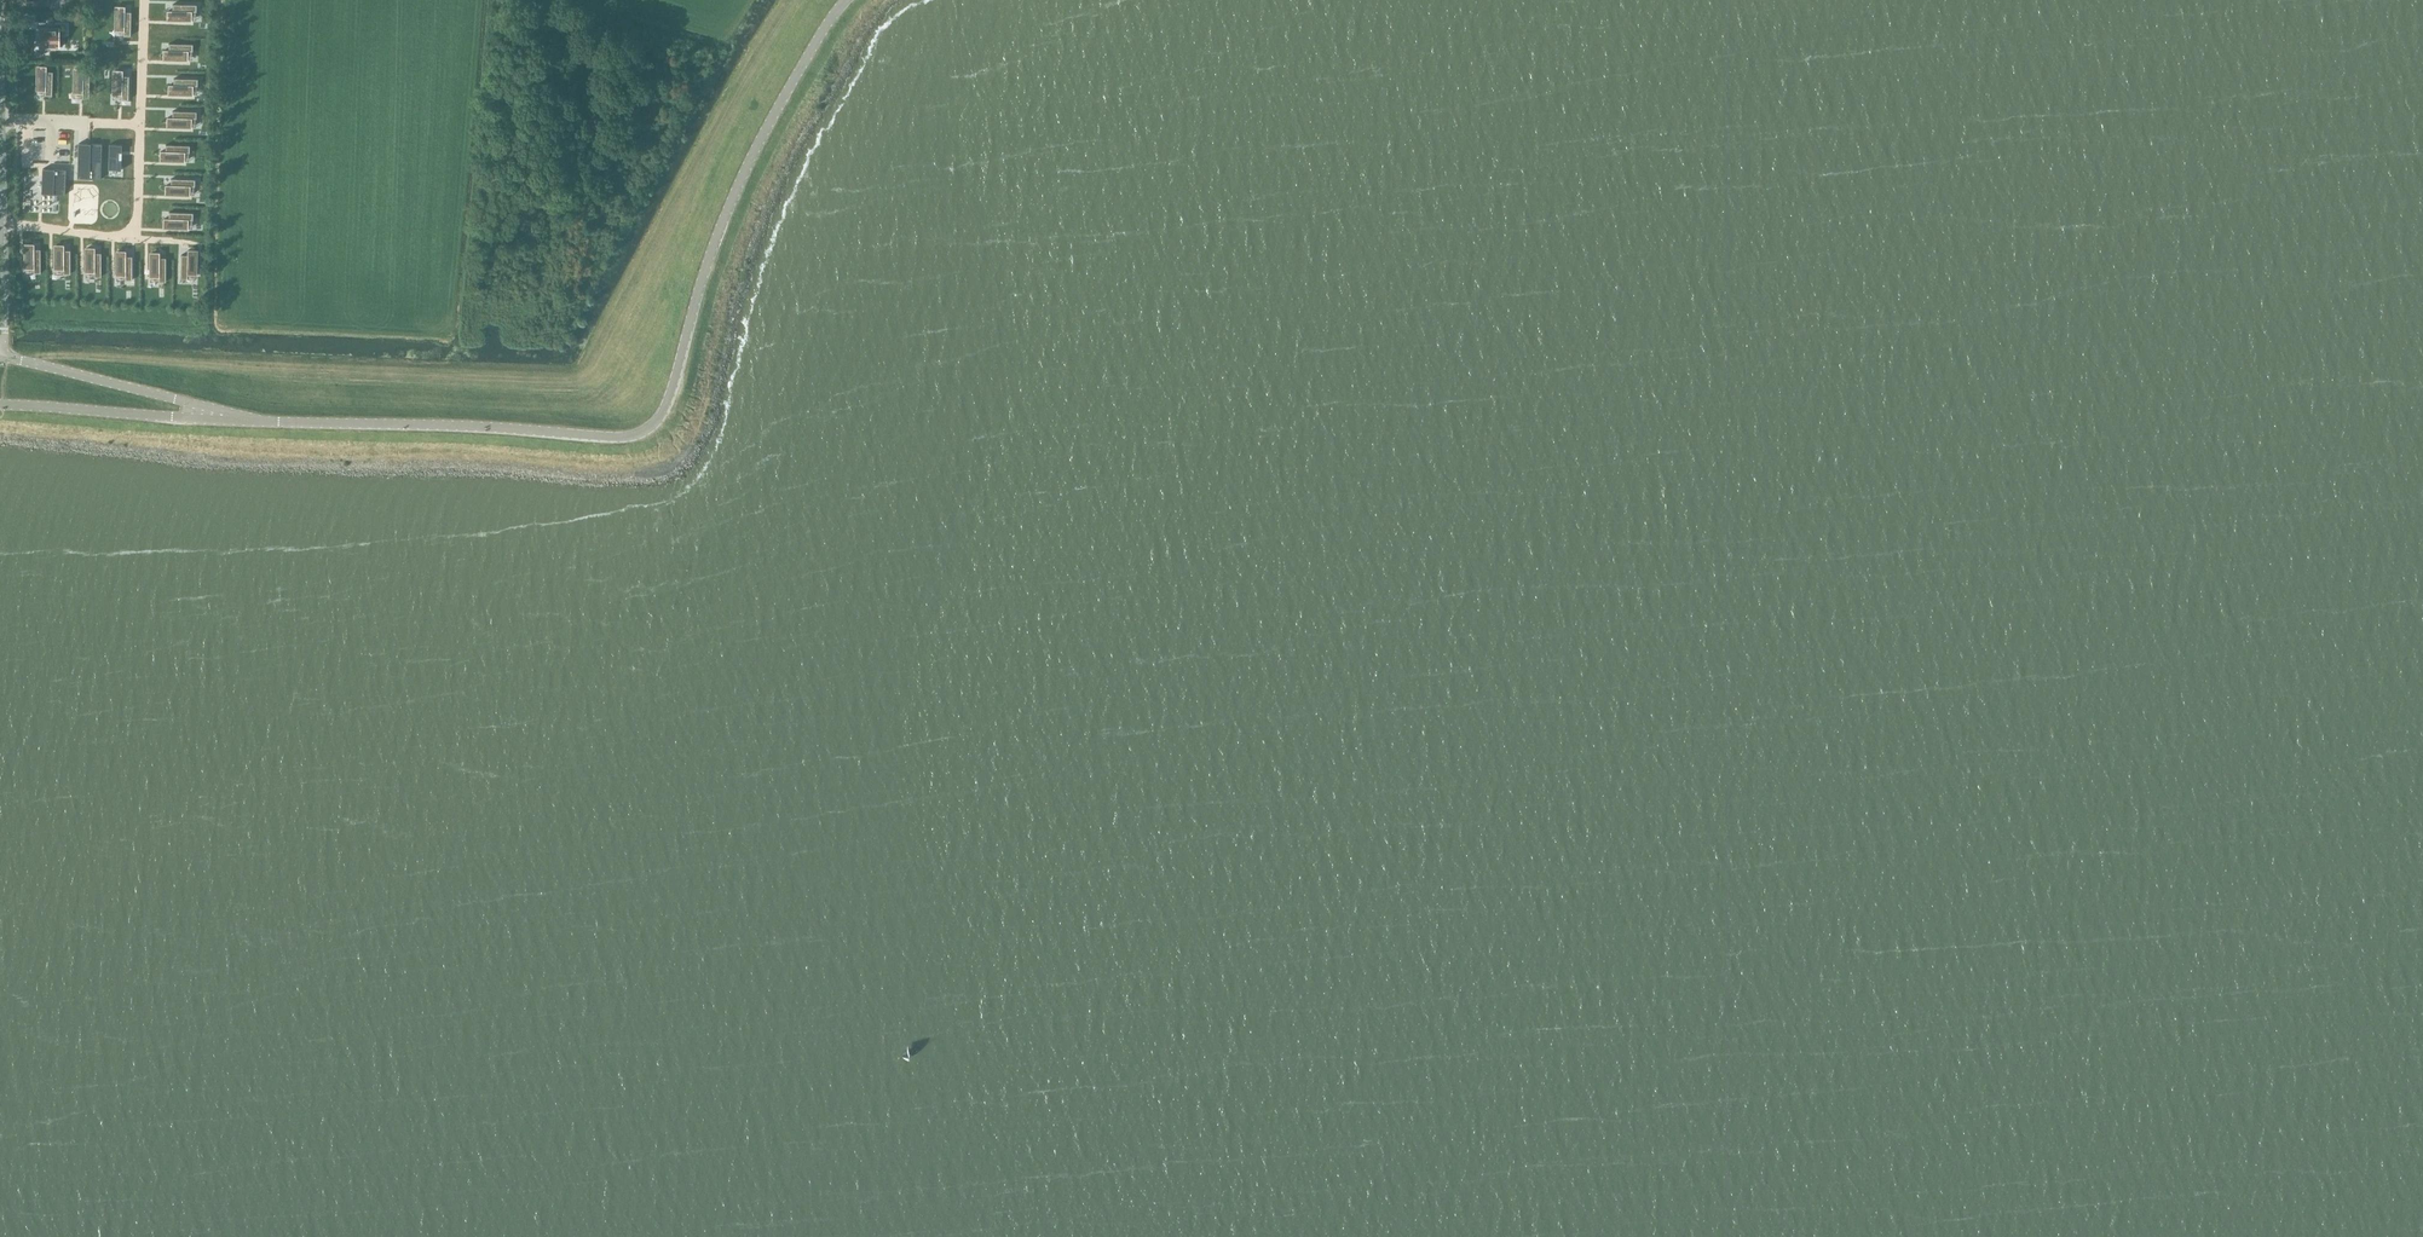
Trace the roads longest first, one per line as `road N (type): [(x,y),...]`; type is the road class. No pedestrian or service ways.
road 1 (tertiary): [(236,419),(613,435),(654,425),(735,193),(845,0)]
road 2 (tertiary): [(236,419),(183,398),(0,355)]
road 3 (tertiary): [(0,401),(236,419)]
road 4 (tertiary): [(0,345),(0,224)]

